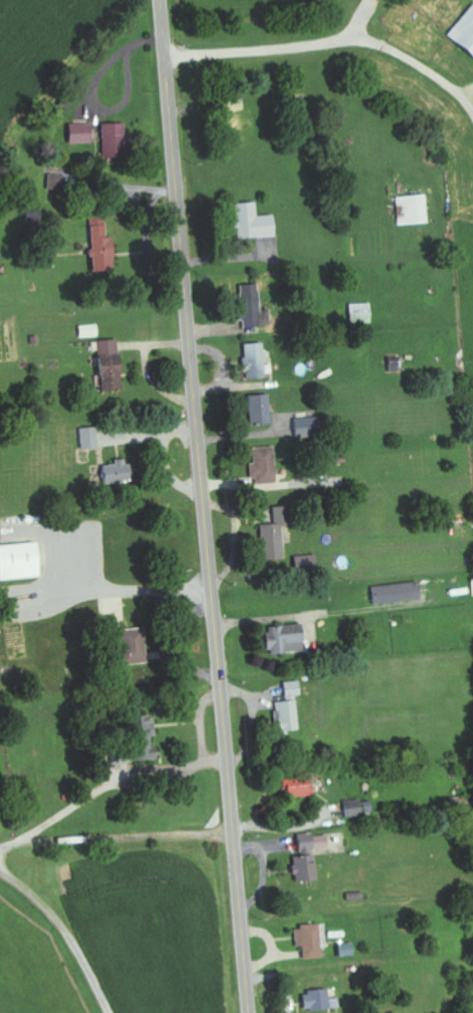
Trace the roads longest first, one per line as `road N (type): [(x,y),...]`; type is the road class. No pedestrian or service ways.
road 1 (secondary): [(249,1012),(159,0)]
road 2 (residential): [(163,45),(345,38),(419,61),(467,96),(472,112)]
road 3 (residential): [(232,826),(0,842)]
road 4 (residential): [(0,869),(42,888),(109,1012)]

